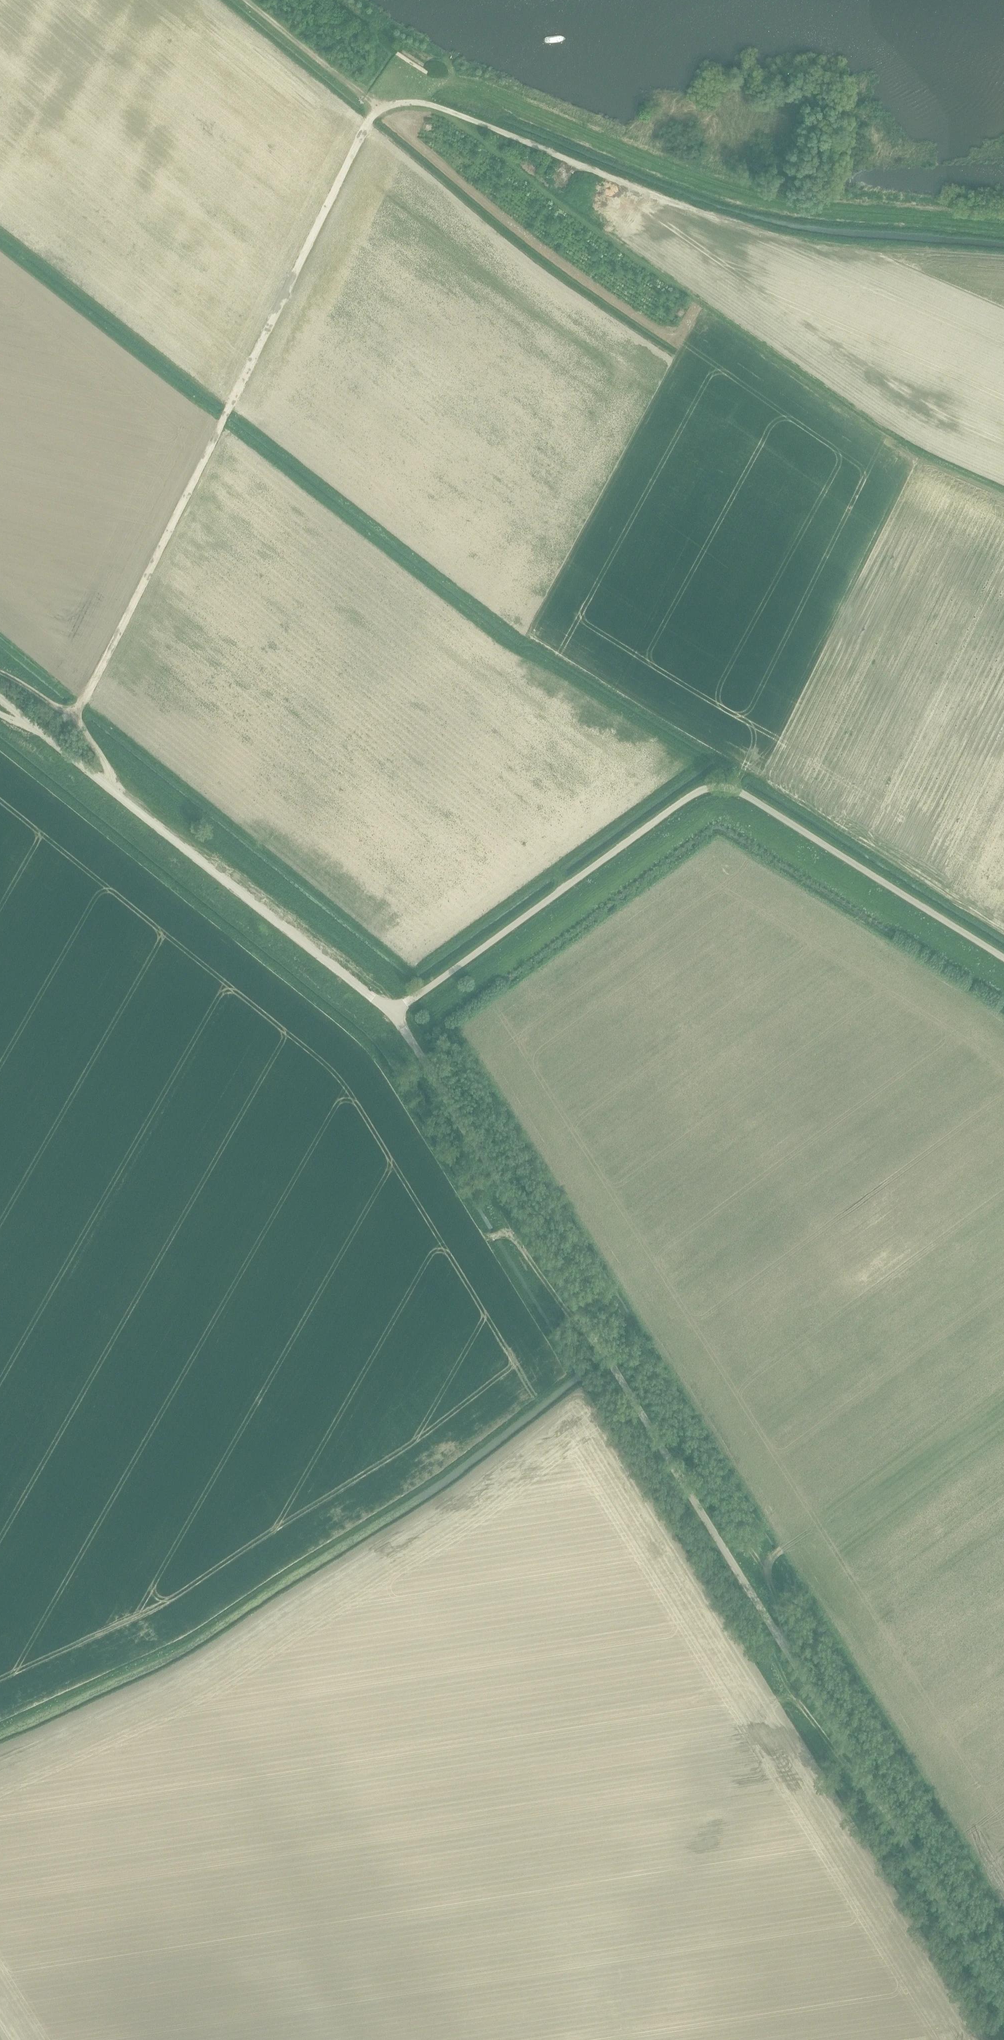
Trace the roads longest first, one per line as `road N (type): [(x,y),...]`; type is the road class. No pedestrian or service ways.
road 1 (unclassified): [(1003,2001),(392,1013)]
road 2 (unclassified): [(1003,959),(743,794),(718,787),(685,799),(392,1013)]
road 3 (track): [(373,116),(84,701),(67,710)]
road 4 (track): [(1003,256),(799,242),(720,219),(421,102)]
road 5 (unclassified): [(392,1013),(0,698)]
road 6 (track): [(373,116),(370,98),(243,0)]

